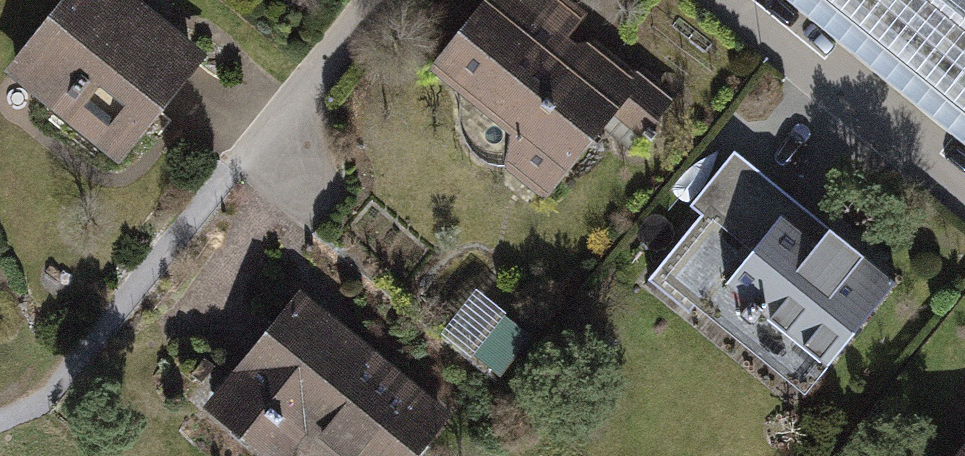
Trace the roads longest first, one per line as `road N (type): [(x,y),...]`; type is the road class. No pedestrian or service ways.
road 1 (residential): [(732,0),(964,193)]
road 2 (residential): [(259,147),(381,0)]

